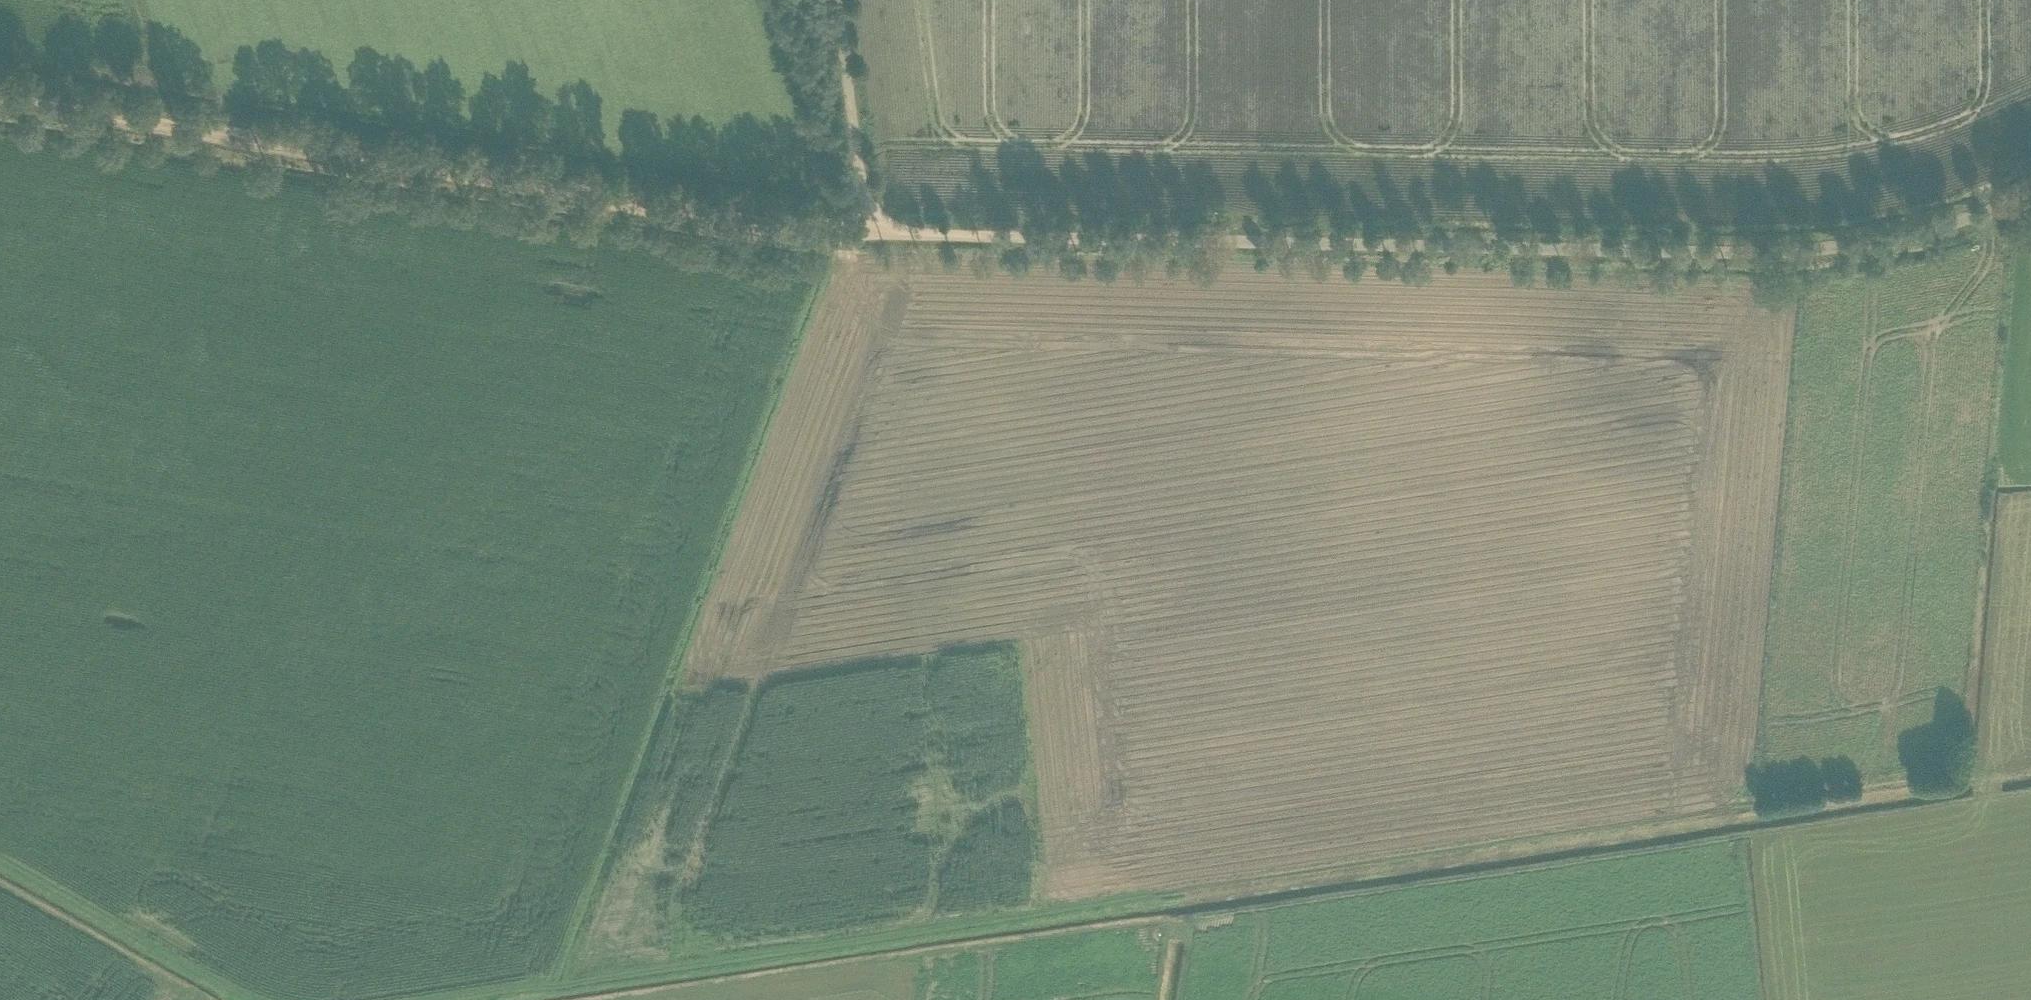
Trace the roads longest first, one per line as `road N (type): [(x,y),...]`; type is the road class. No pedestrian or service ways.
road 1 (unclassified): [(2030,193),(1950,224),(1799,250),(868,232),(838,0)]
road 2 (track): [(868,232),(808,230),(0,98)]

